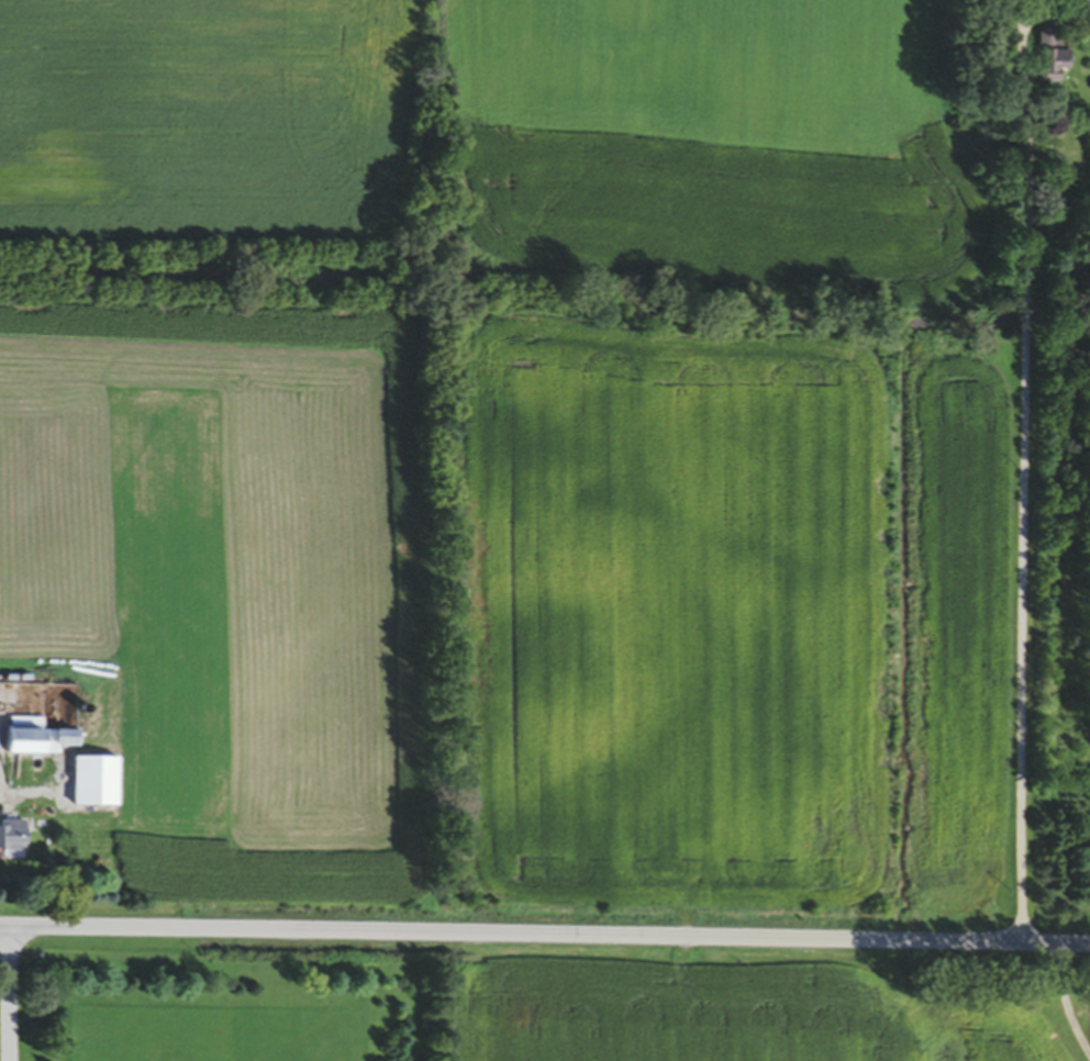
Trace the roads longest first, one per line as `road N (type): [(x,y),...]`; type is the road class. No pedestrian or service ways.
road 1 (residential): [(1089,944),(0,926)]
road 2 (residential): [(9,926),(10,1060)]

